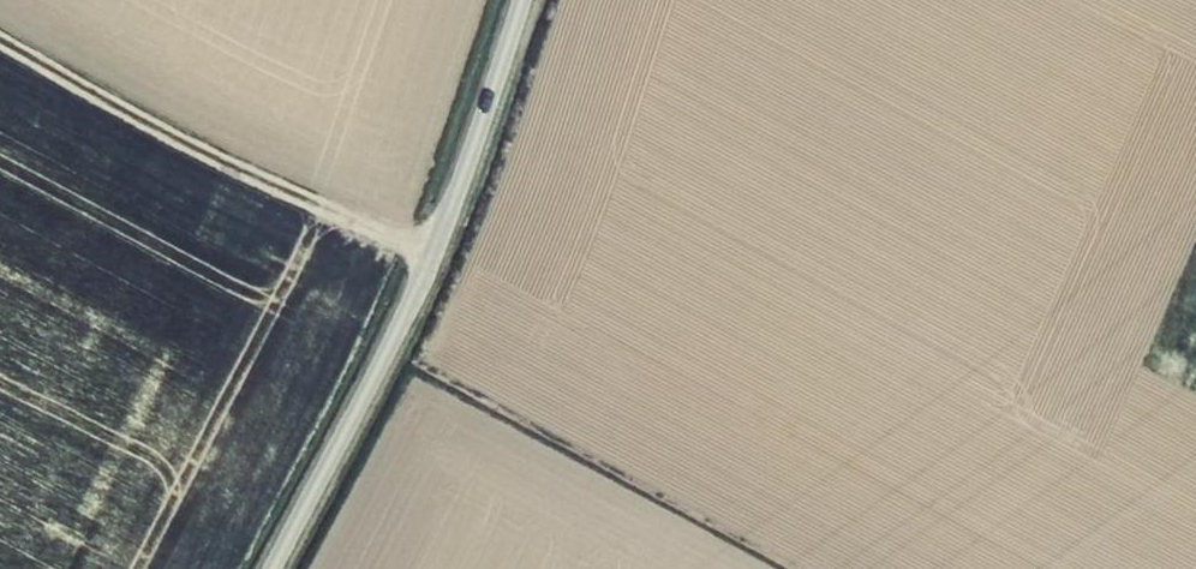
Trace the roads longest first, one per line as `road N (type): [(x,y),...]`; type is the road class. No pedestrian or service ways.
road 1 (unclassified): [(272,568),(419,287),(520,0)]
road 2 (track): [(433,255),(246,176),(0,37)]

